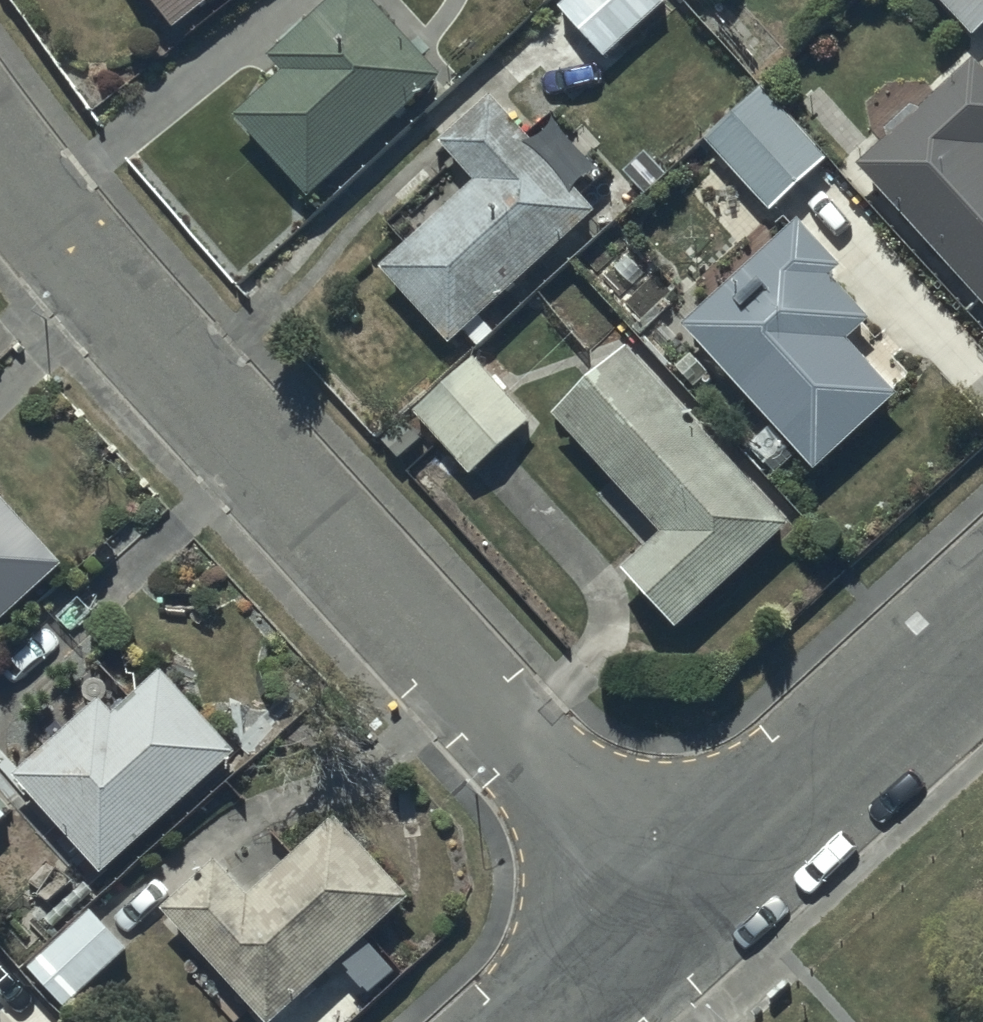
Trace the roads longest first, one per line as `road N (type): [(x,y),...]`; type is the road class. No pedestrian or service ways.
road 1 (residential): [(672,923),(106,289),(0,149)]
road 2 (residential): [(672,923),(982,639)]
road 3 (residential): [(564,1021),(672,923)]

